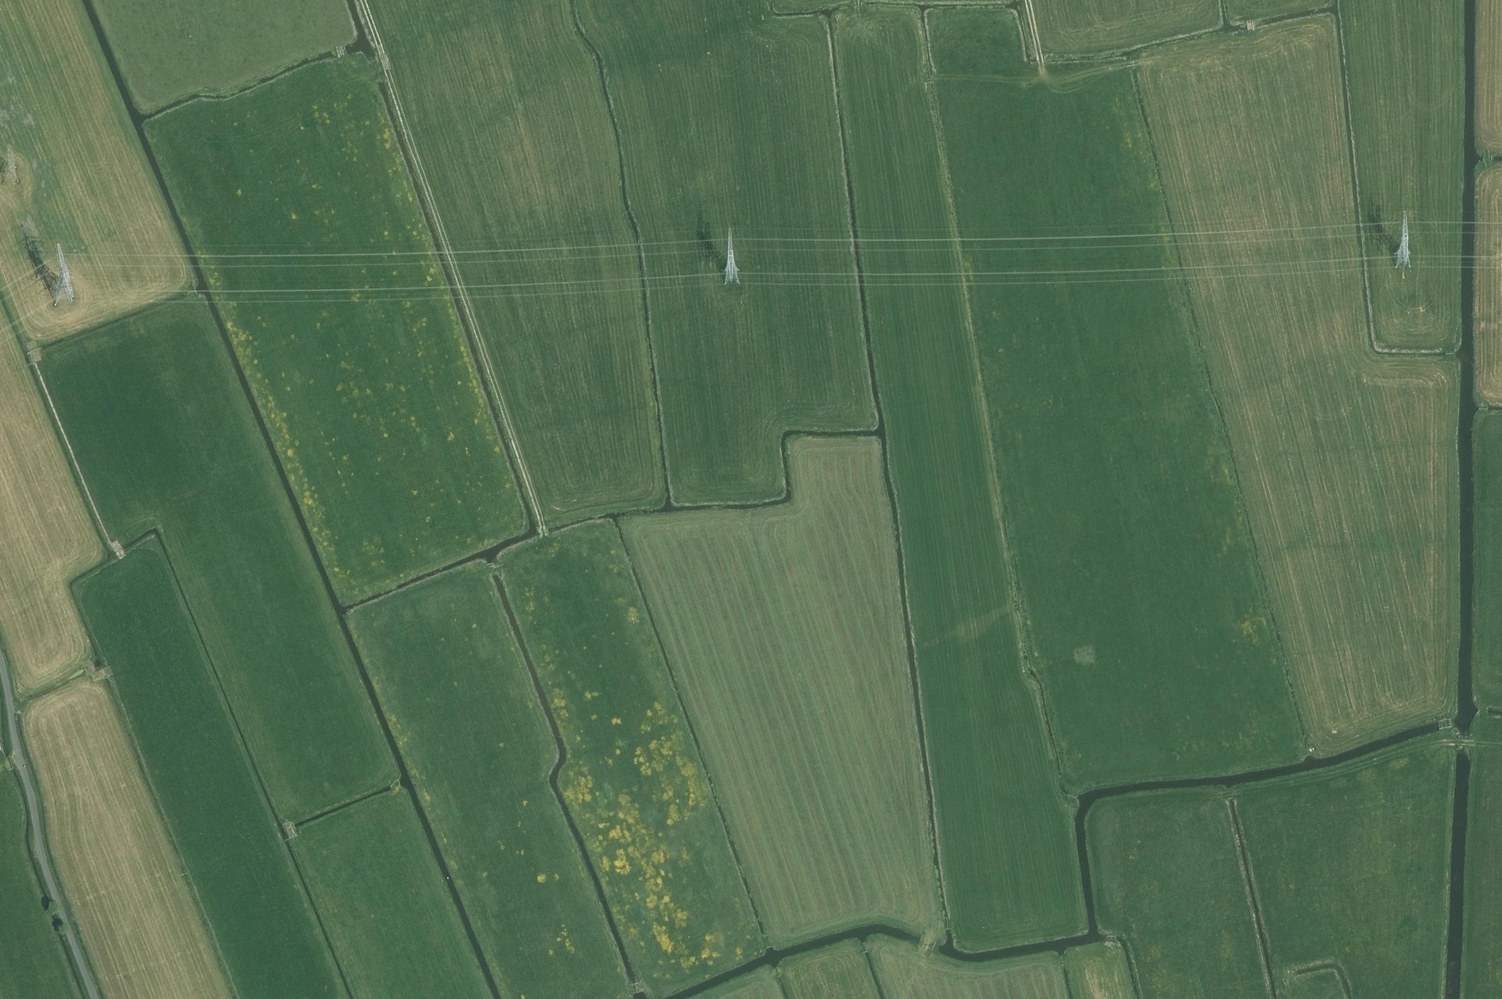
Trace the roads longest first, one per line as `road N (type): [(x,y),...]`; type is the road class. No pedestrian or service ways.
road 1 (unclassified): [(95,998),(49,876),(0,662)]

